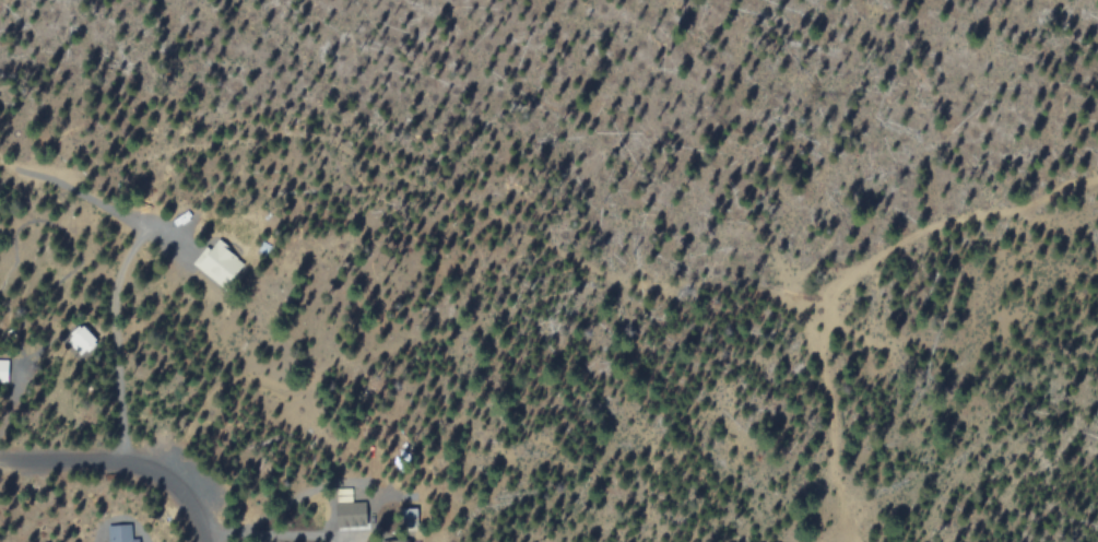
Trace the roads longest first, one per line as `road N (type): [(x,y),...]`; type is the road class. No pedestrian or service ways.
road 1 (residential): [(0,463),(143,469),(176,487),(203,541)]

